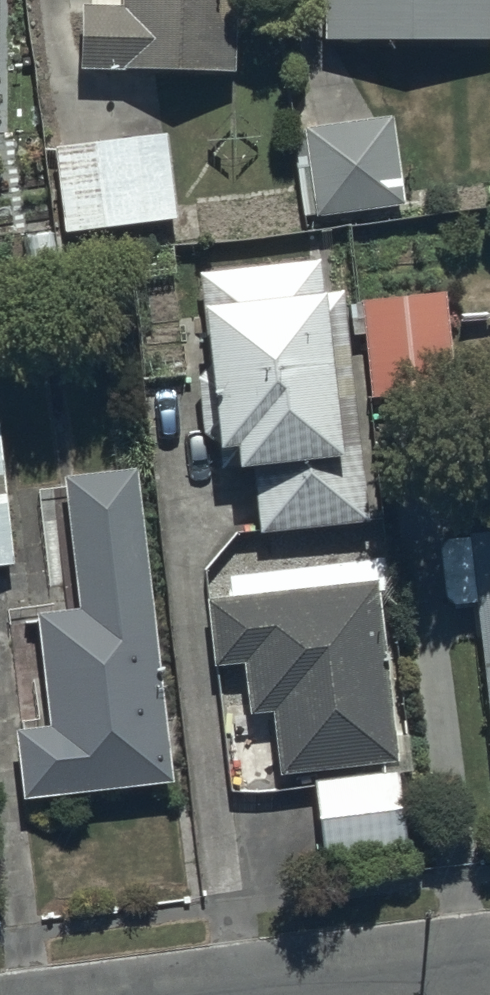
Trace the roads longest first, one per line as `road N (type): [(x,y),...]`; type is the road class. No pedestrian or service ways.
road 1 (residential): [(253,994),(489,963)]

